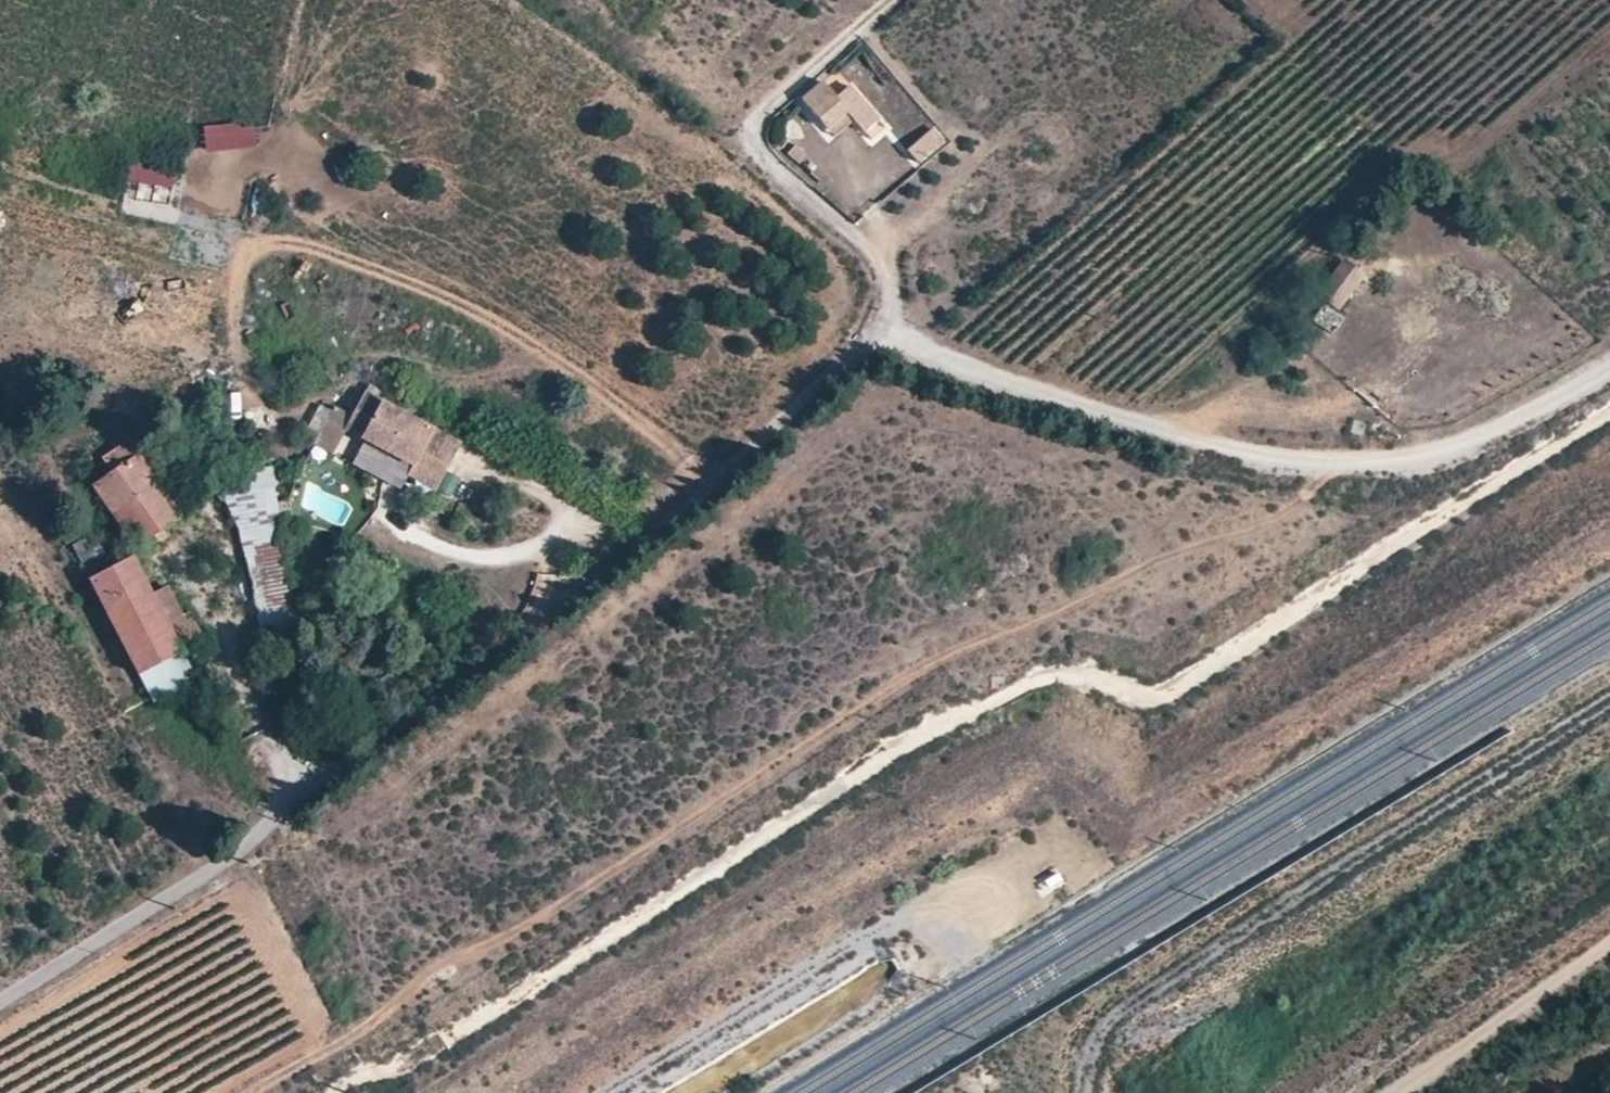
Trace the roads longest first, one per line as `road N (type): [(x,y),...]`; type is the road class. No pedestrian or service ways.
road 1 (track): [(254,1092),(899,679),(1147,565),(1278,519),(1301,506),(1320,462)]
road 2 (unclassified): [(0,1003),(251,844),(300,790),(687,509),(877,332)]
road 3 (unclassified): [(877,332),(1010,388),(1261,459),(1379,466),(1450,447),(1609,373)]
road 4 (unclassified): [(877,332),(885,308),(879,269),(850,233),(762,158),(755,132),(766,109),(836,48)]
road 5 (unclassified): [(1404,1092),(1609,951)]

